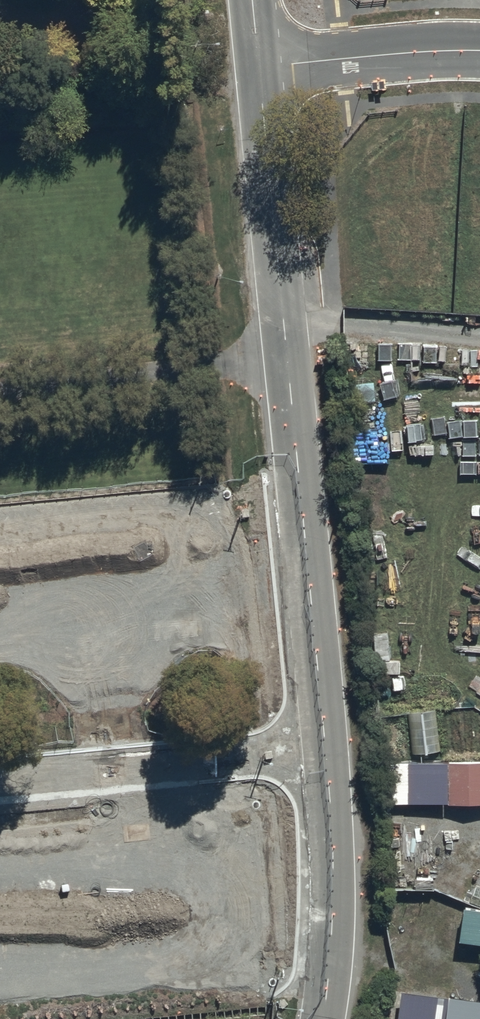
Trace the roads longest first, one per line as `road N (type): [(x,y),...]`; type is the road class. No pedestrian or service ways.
road 1 (tertiary): [(262,67),(325,752)]
road 2 (residential): [(0,781),(325,752)]
road 3 (tertiary): [(325,752),(334,849),(322,1018)]
road 4 (residential): [(262,67),(479,51)]

